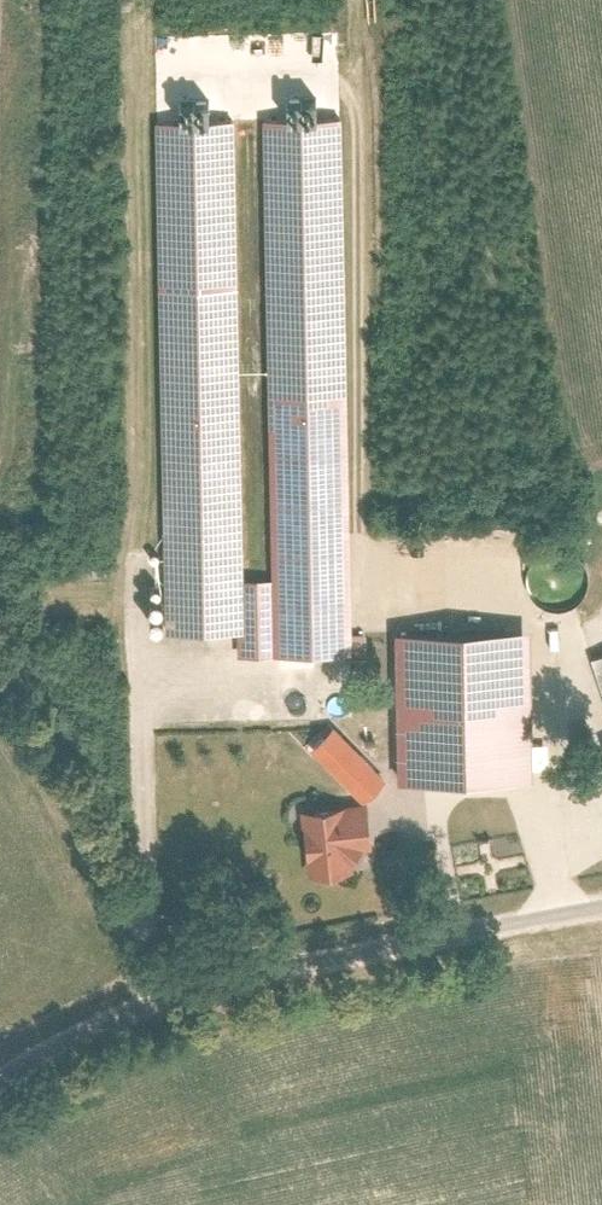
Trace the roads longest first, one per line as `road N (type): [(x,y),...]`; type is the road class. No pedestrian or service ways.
road 1 (residential): [(601,901),(158,997)]
road 2 (unclassified): [(0,723),(158,997)]
road 3 (residential): [(158,997),(58,1035),(0,1076)]

